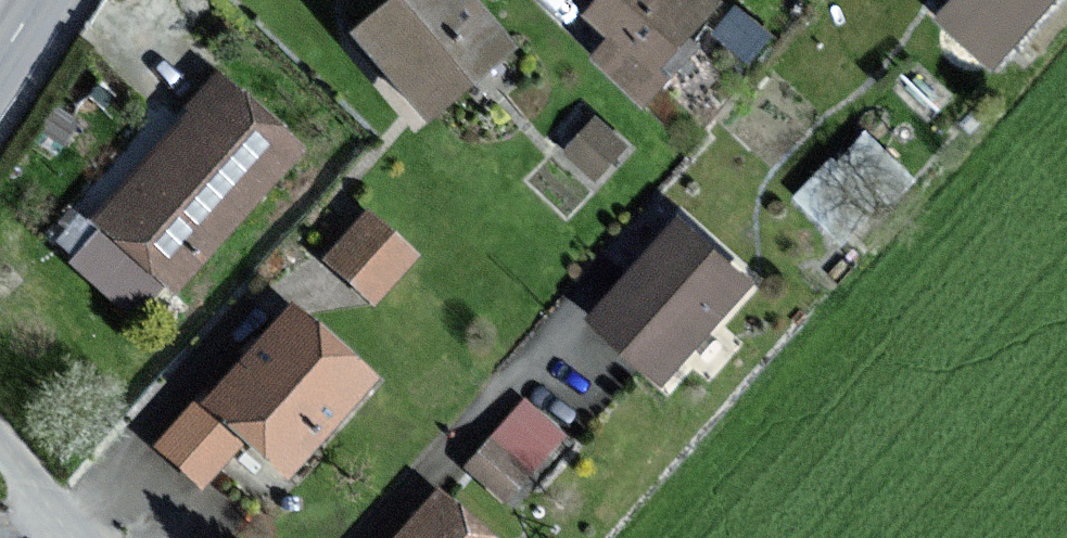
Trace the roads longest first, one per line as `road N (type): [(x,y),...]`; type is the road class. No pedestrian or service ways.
road 1 (residential): [(0,446),(78,537)]

